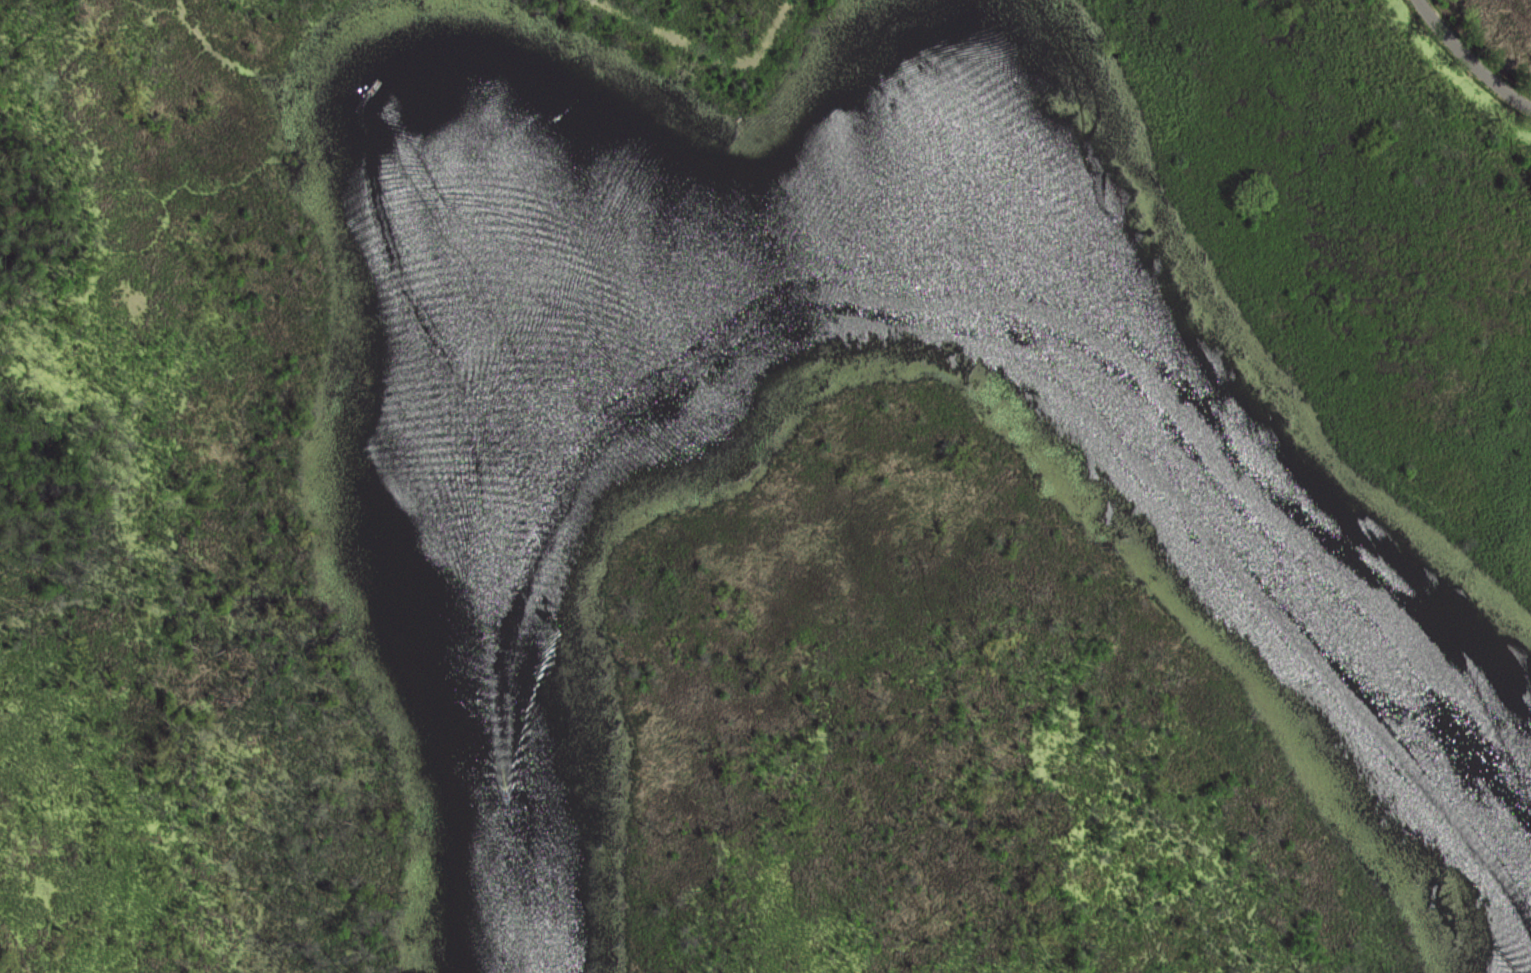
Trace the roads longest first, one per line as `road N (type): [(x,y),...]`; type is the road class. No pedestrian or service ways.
road 1 (residential): [(1530,114),(1512,105),(1410,0)]

